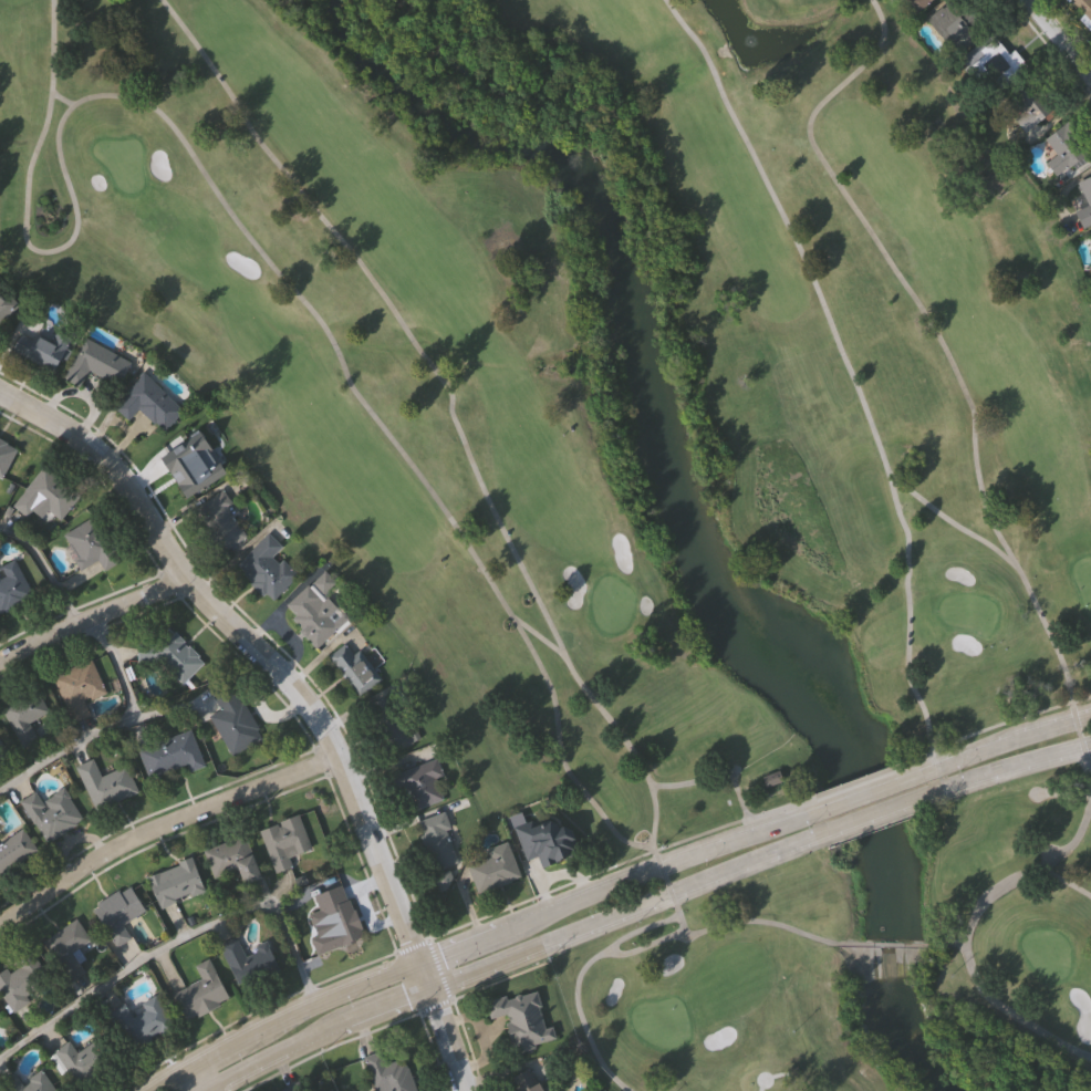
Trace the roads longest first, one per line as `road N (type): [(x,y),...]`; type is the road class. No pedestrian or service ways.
road 1 (residential): [(468,1090),(341,757),(301,692),(199,593),(107,460),(0,390)]
road 2 (tertiary): [(813,810),(312,1004),(155,1090)]
road 3 (tertiary): [(210,1090),(394,1001),(824,832)]
road 4 (residential): [(341,757),(107,853),(0,926)]
road 5 (residential): [(189,579),(71,622),(0,659)]
road 6 (tertiary): [(1090,711),(918,771)]
road 7 (tertiary): [(928,794),(1090,742)]

